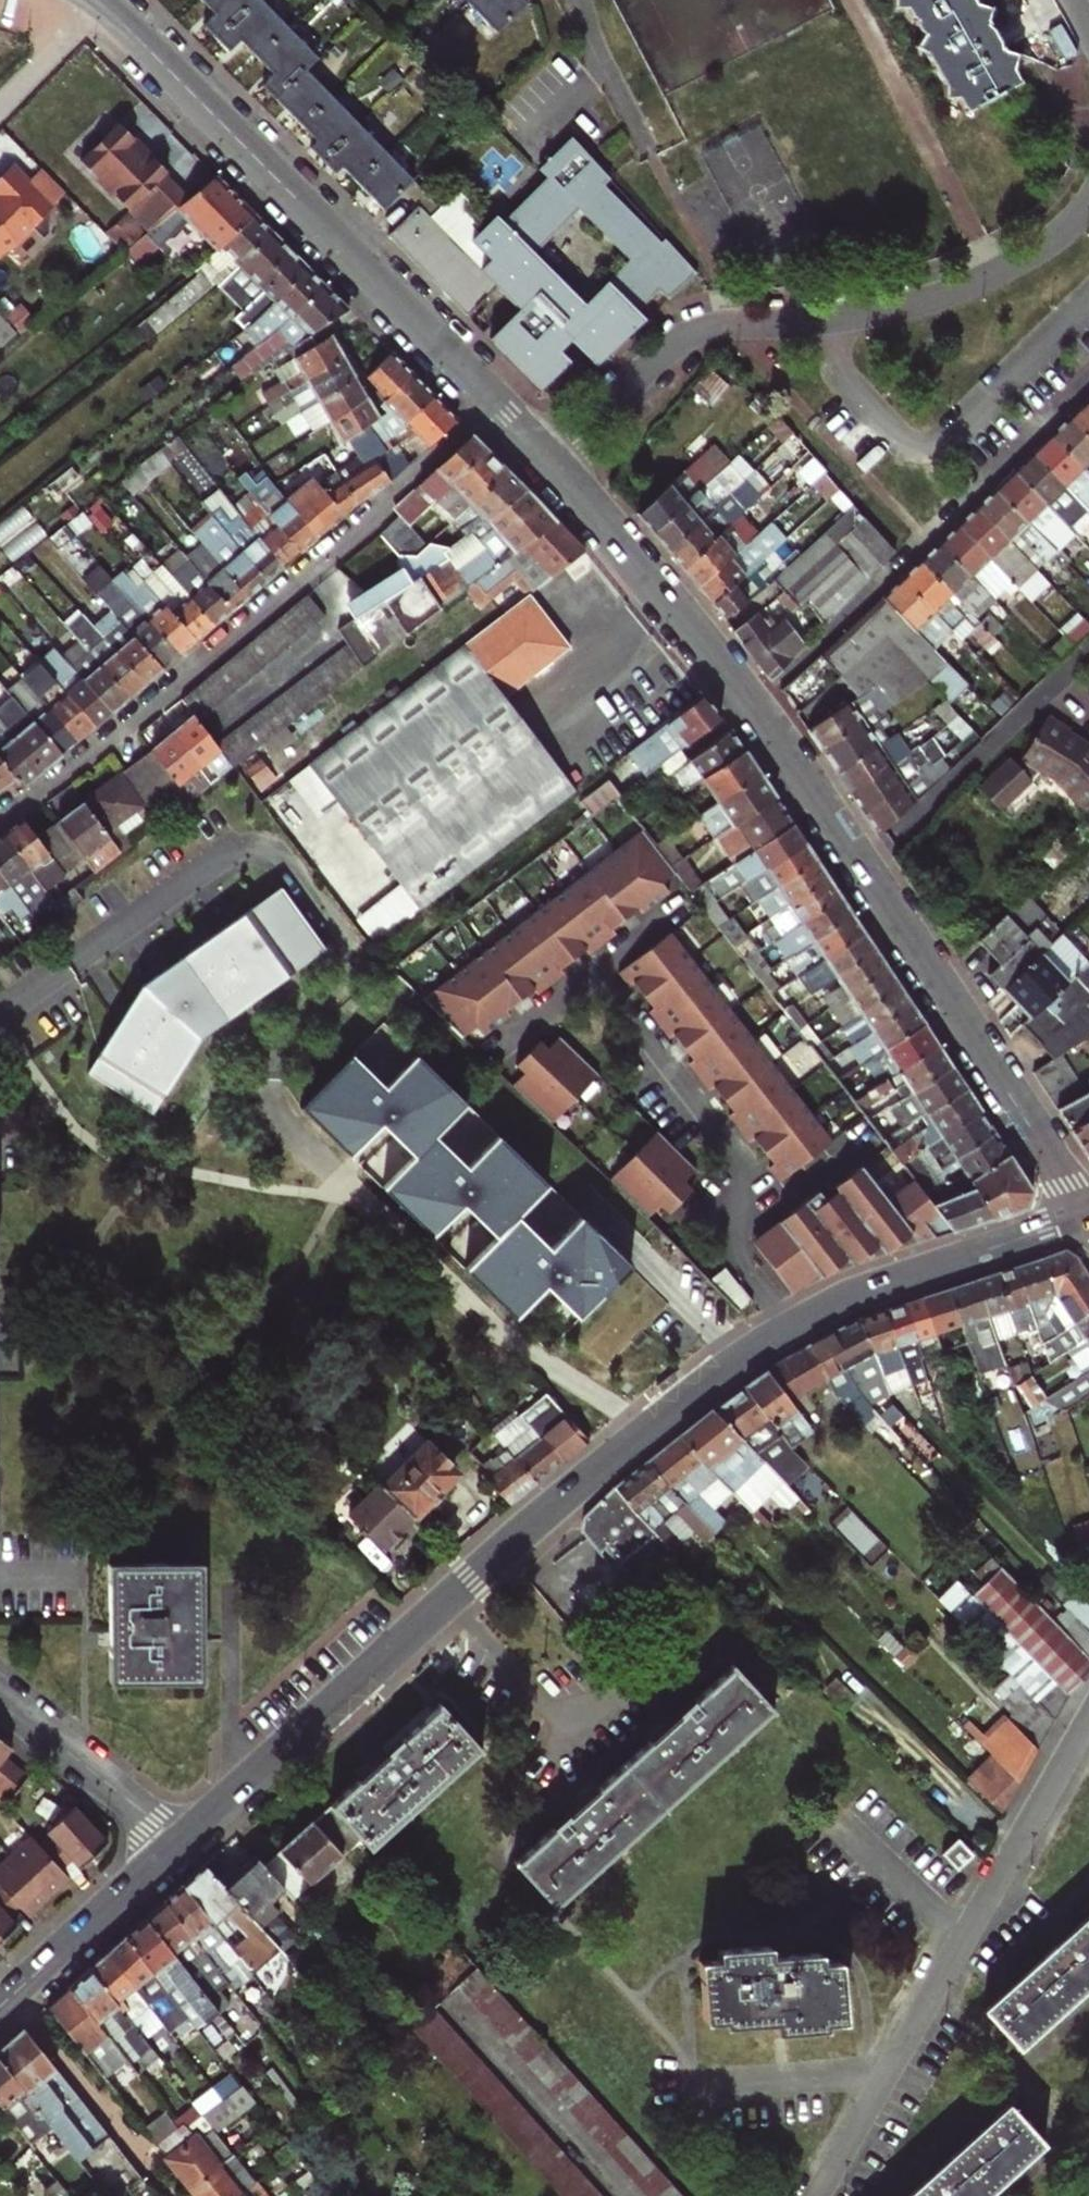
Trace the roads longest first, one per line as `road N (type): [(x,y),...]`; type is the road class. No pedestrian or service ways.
road 1 (tertiary): [(1088,1218),(866,1292),(741,1360),(542,1520),(181,1843)]
road 2 (residential): [(0,816),(66,774),(501,405)]
road 3 (residential): [(550,459),(683,339),(940,298),(1022,260),(1088,206)]
road 4 (tertiary): [(760,715),(1088,1218)]
road 5 (tertiary): [(105,5),(501,405)]
road 6 (residential): [(1088,1717),(821,2195)]
road 7 (residential): [(760,715),(1088,383)]
road 8 (tertiary): [(550,459),(760,715)]
road 9 (residential): [(0,1015),(227,856)]
road 10 (tertiary): [(181,1843),(0,2009)]
road 11 (residential): [(0,1696),(181,1843)]
road 12 (residential): [(105,5),(0,103)]

